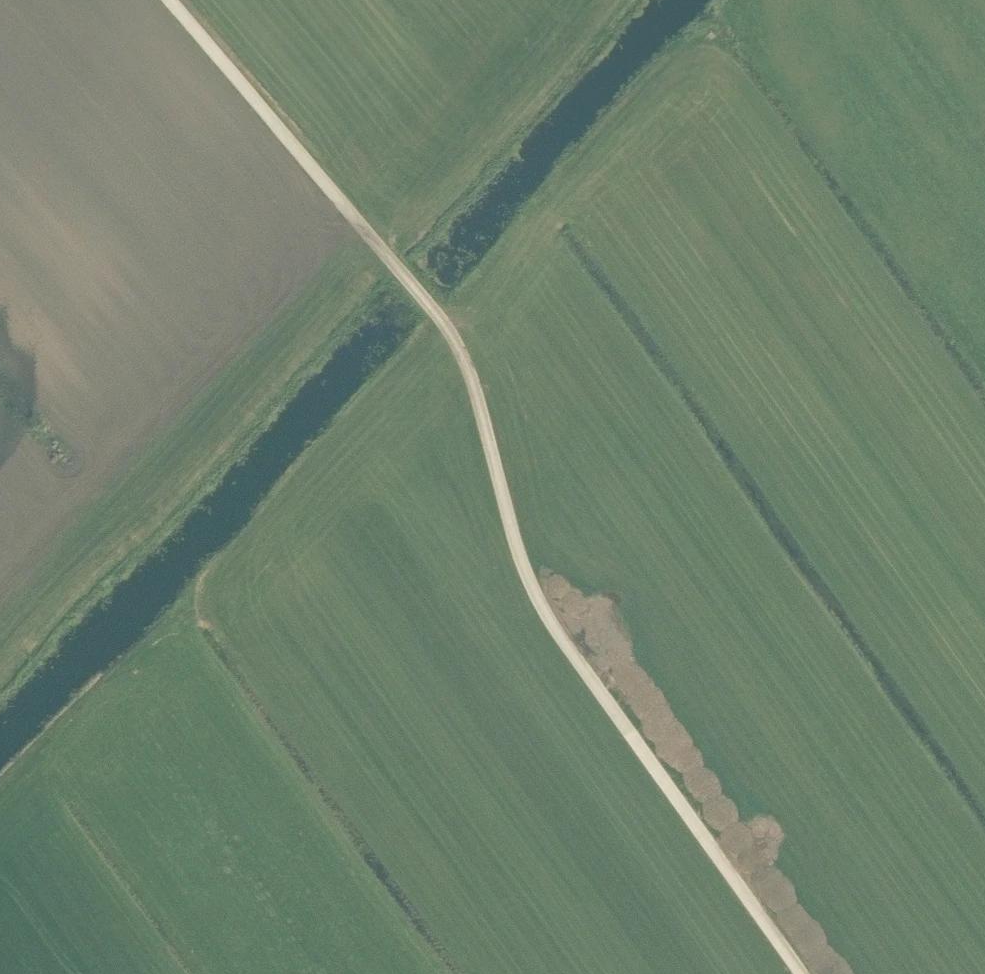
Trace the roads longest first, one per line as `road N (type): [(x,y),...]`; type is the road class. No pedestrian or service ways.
road 1 (track): [(167,0),(469,344),(511,552),(527,593),(799,973)]

